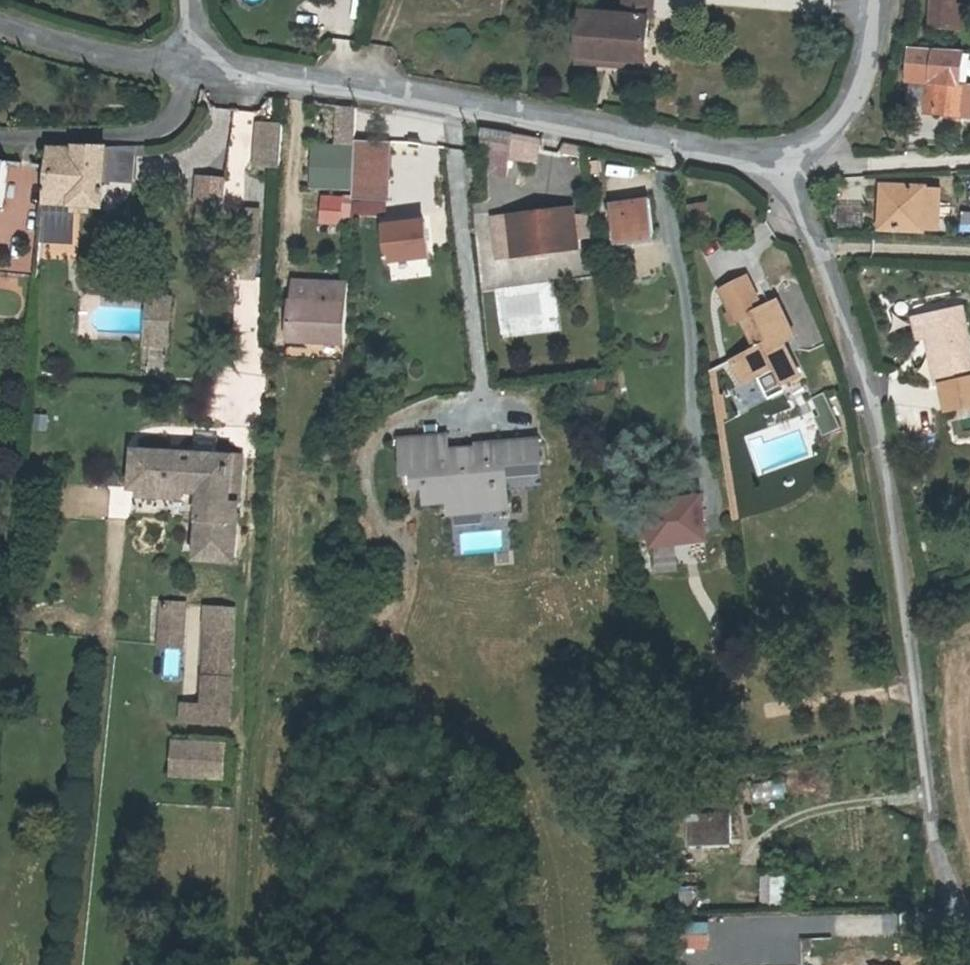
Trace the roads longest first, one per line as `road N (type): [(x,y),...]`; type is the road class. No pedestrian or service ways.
road 1 (residential): [(785,172),(839,303),(885,454),(950,873)]
road 2 (residential): [(190,71),(351,90),(785,172)]
road 3 (residential): [(190,71),(181,105),(156,131),(0,141)]
road 4 (residential): [(785,172),(851,120),(877,0)]
road 5 (residential): [(0,22),(190,71)]

